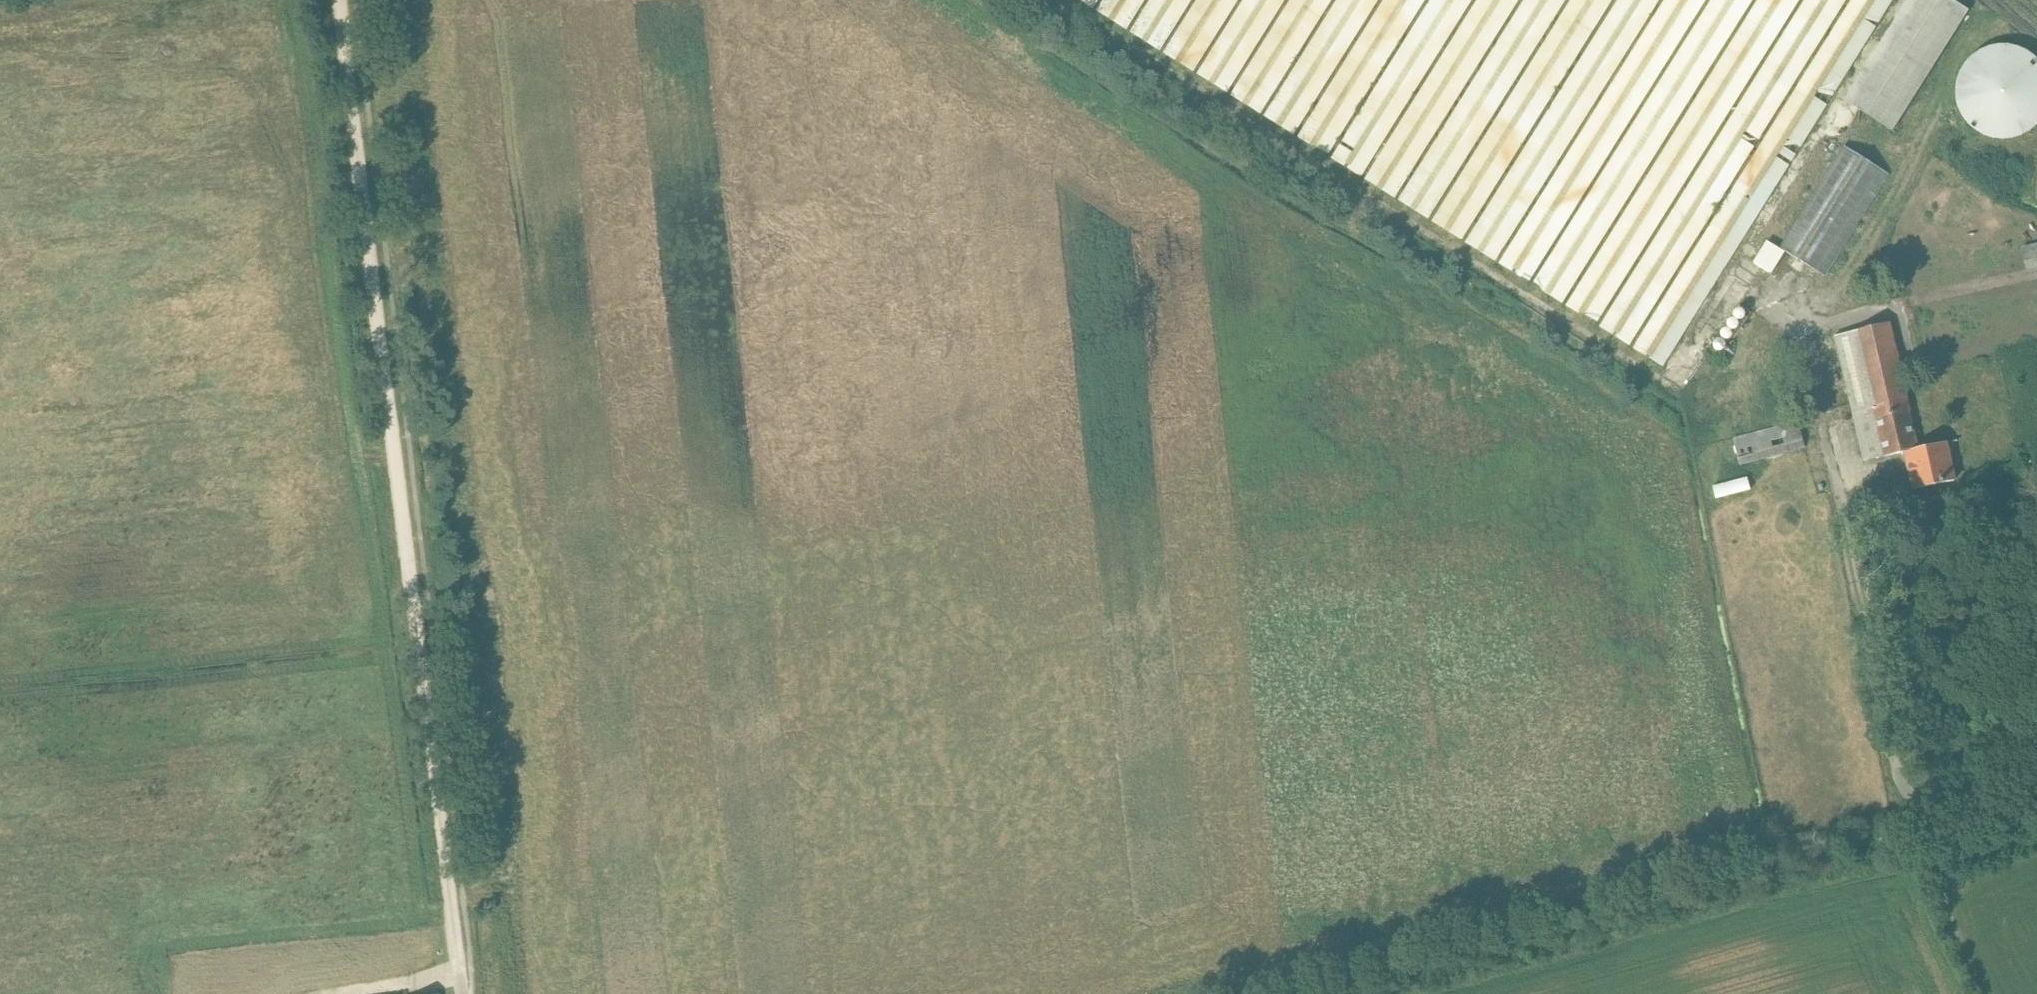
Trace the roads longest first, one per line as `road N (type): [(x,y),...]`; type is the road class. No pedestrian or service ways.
road 1 (track): [(463,993),(340,0)]
road 2 (unclassified): [(2036,799),(1972,818),(1941,818),(1905,792),(1836,490)]

